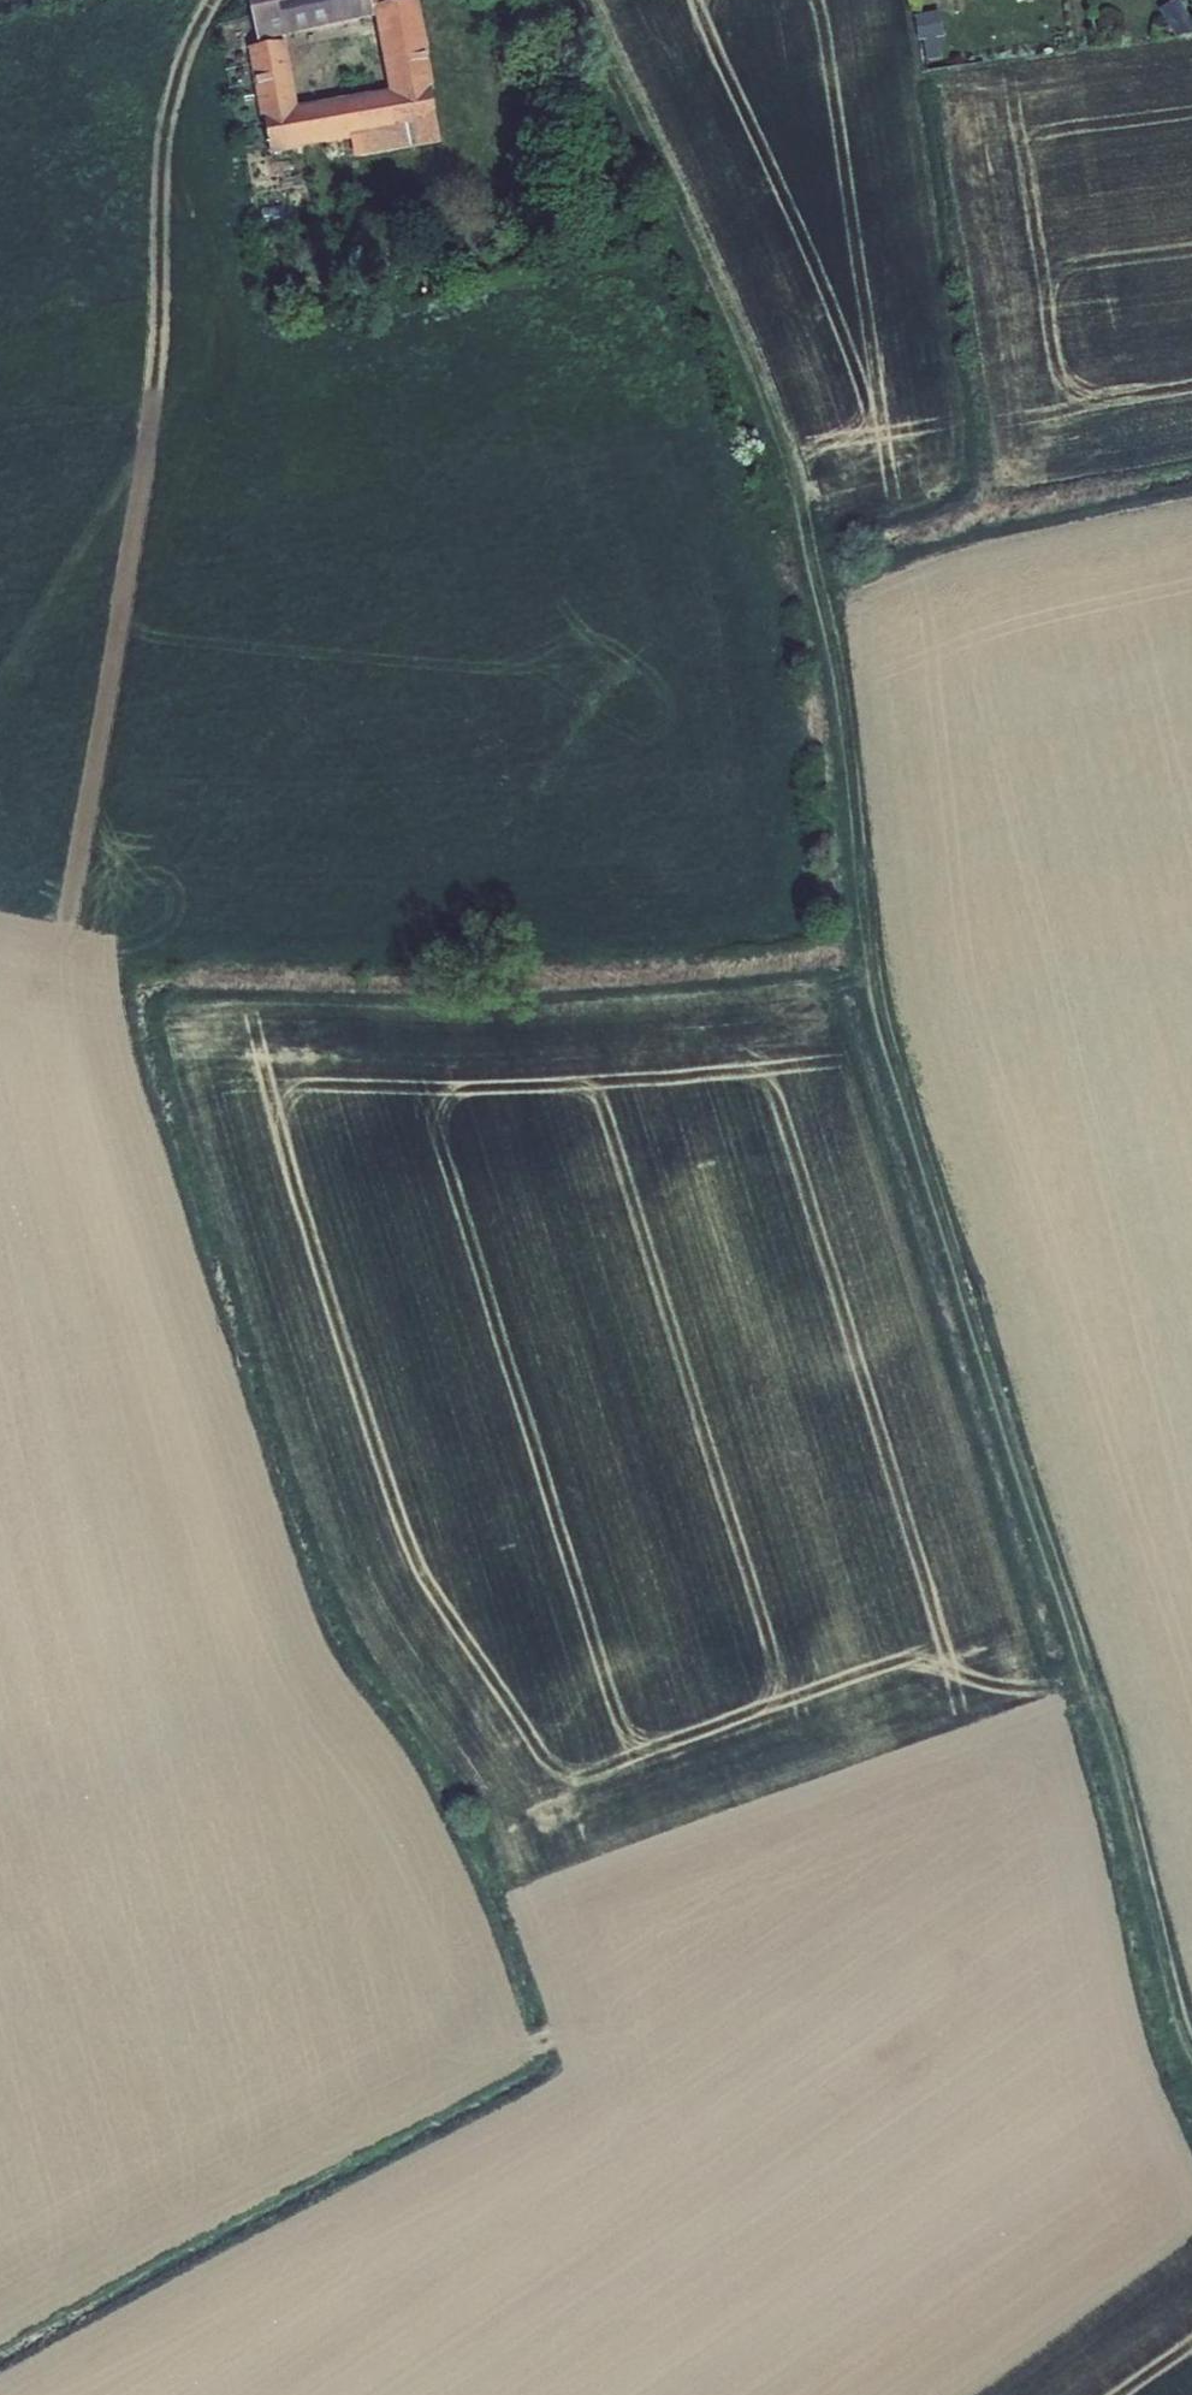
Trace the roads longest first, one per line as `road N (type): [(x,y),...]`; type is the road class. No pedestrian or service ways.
road 1 (track): [(1191,2048),(1109,1737),(885,1030),(846,715),(795,514),(735,346),(573,0)]

